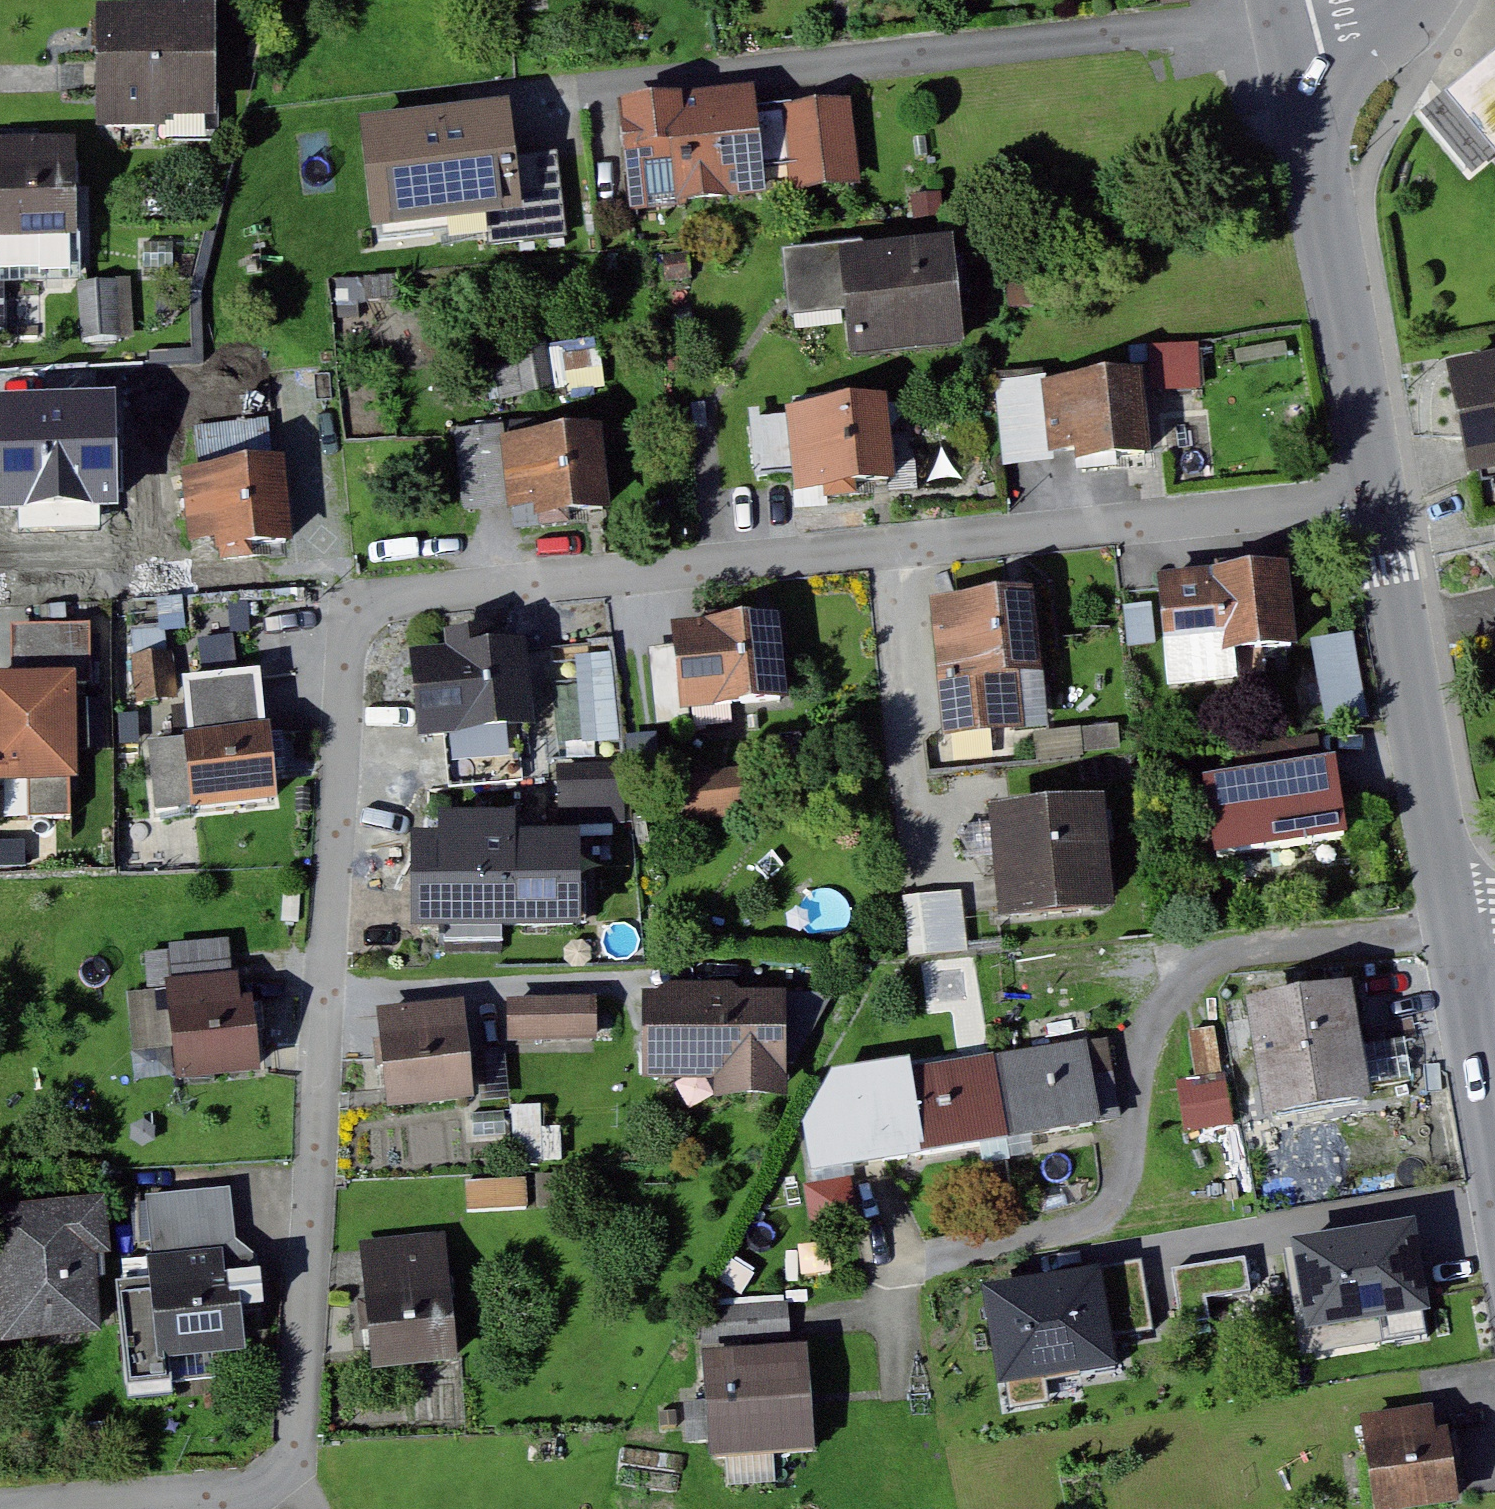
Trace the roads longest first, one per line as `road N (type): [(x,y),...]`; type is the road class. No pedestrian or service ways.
road 1 (residential): [(1389,493),(408,590),(377,600),(362,623),(356,659),(308,1449),(294,1469),(240,1490),(0,1508)]
road 2 (residential): [(1389,493),(1469,921)]
road 3 (residential): [(1298,71),(1389,493)]
road 4 (residential): [(1469,921),(1494,1067)]
road 5 (residential): [(1298,71),(1400,29),(1424,0)]

